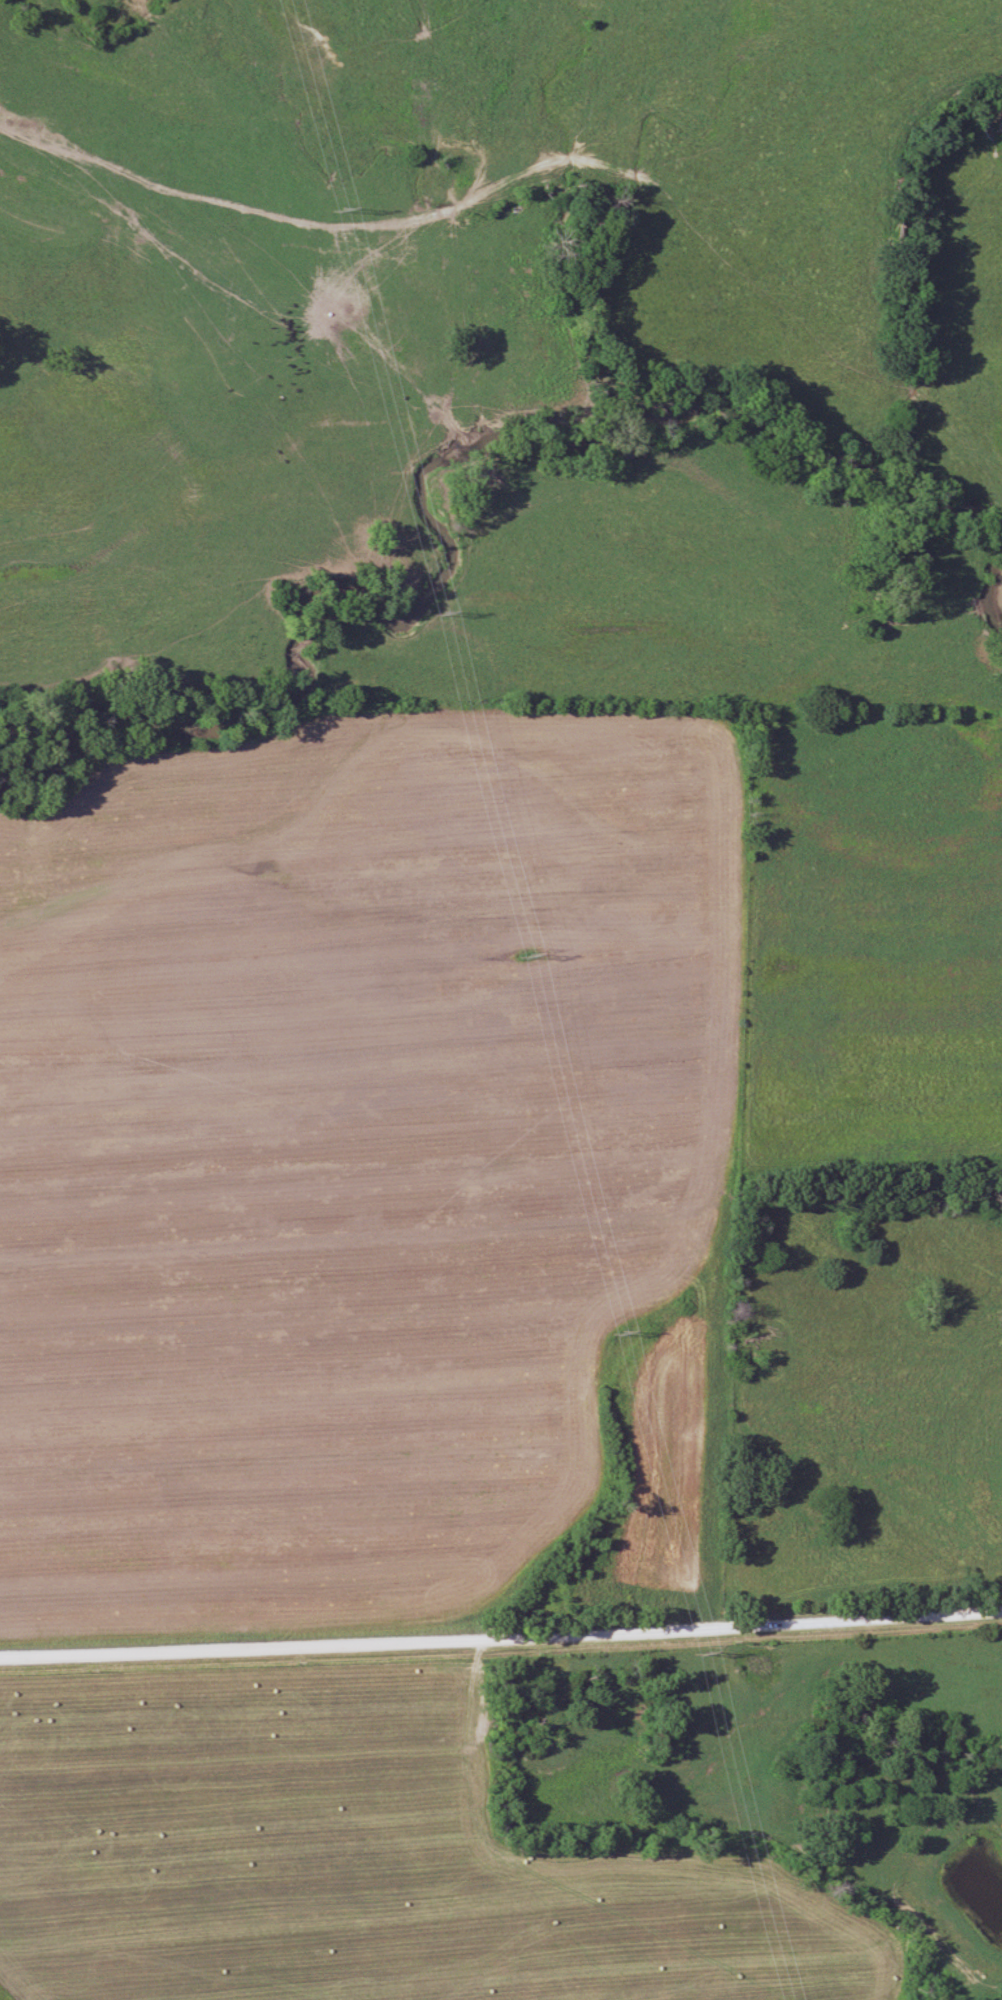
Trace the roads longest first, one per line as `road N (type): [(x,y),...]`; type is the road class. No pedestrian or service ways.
road 1 (residential): [(0,1653),(1001,1611)]

